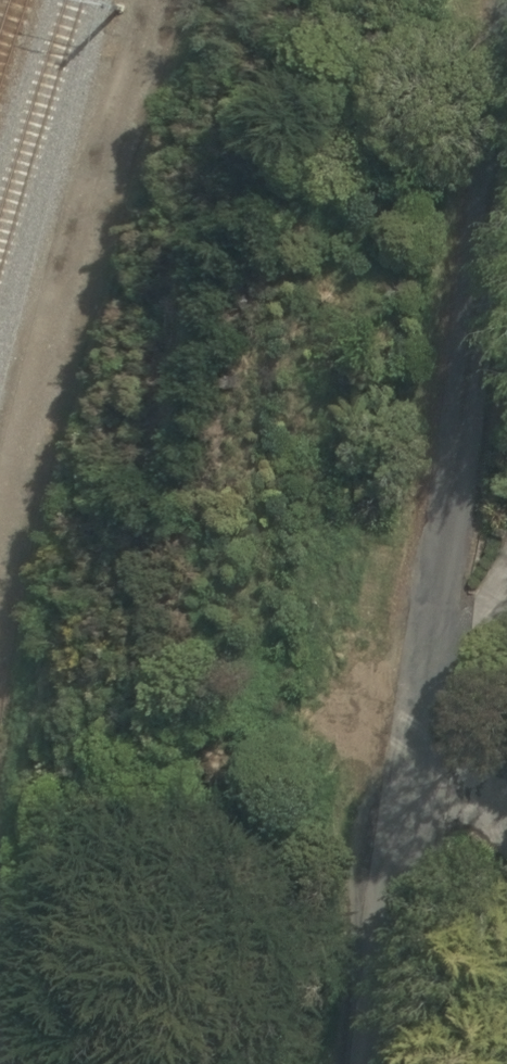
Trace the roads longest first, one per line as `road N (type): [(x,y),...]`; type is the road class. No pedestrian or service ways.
road 1 (residential): [(367,1063),(506,19)]
road 2 (track): [(0,553),(88,189),(168,0)]

